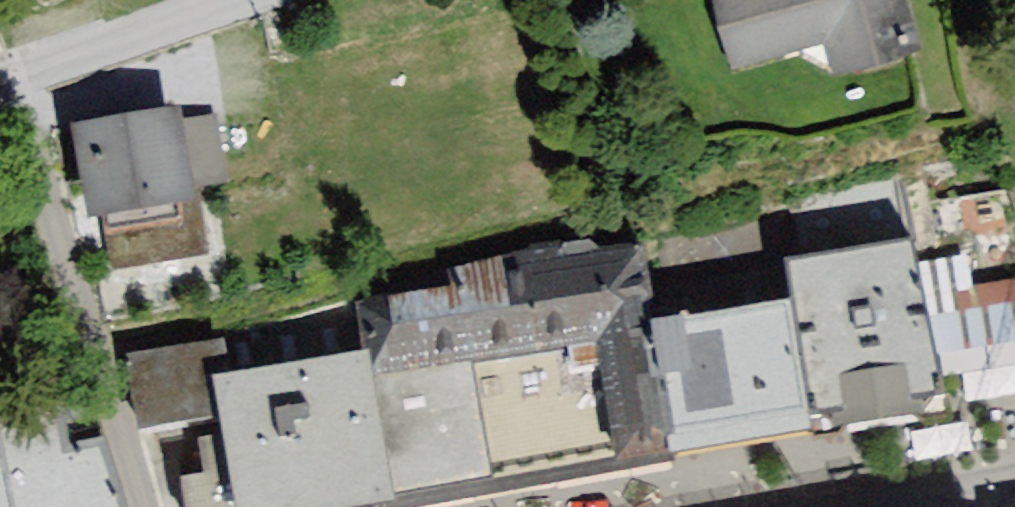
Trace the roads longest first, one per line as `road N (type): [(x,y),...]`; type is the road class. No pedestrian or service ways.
road 1 (residential): [(0,82),(218,0)]
road 2 (residential): [(1014,477),(831,506)]

